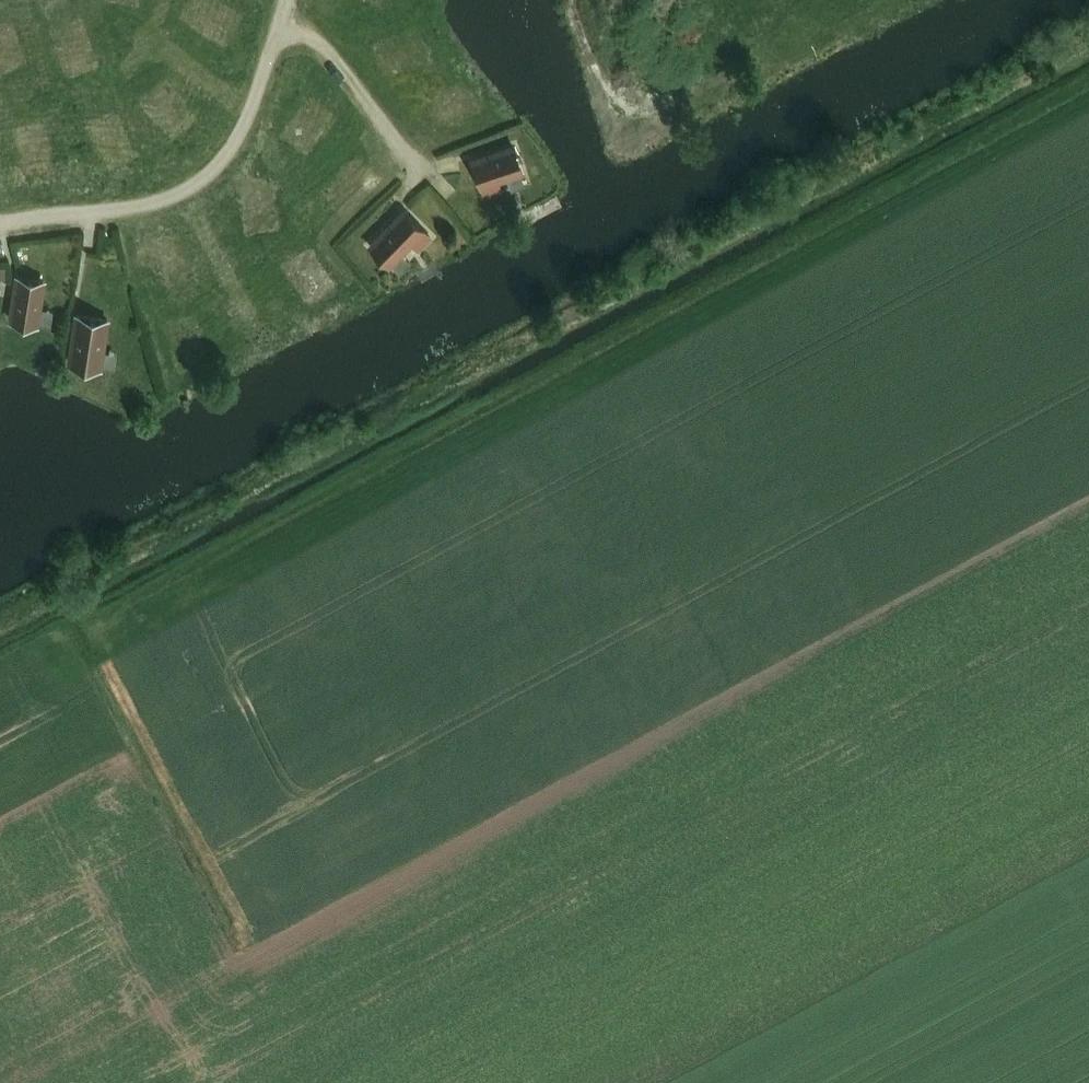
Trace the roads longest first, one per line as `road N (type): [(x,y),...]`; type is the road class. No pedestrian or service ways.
road 1 (residential): [(0,226),(138,206),(198,181),(228,152),(251,110),(281,27)]
road 2 (residential): [(281,27),(313,43),(428,176)]

